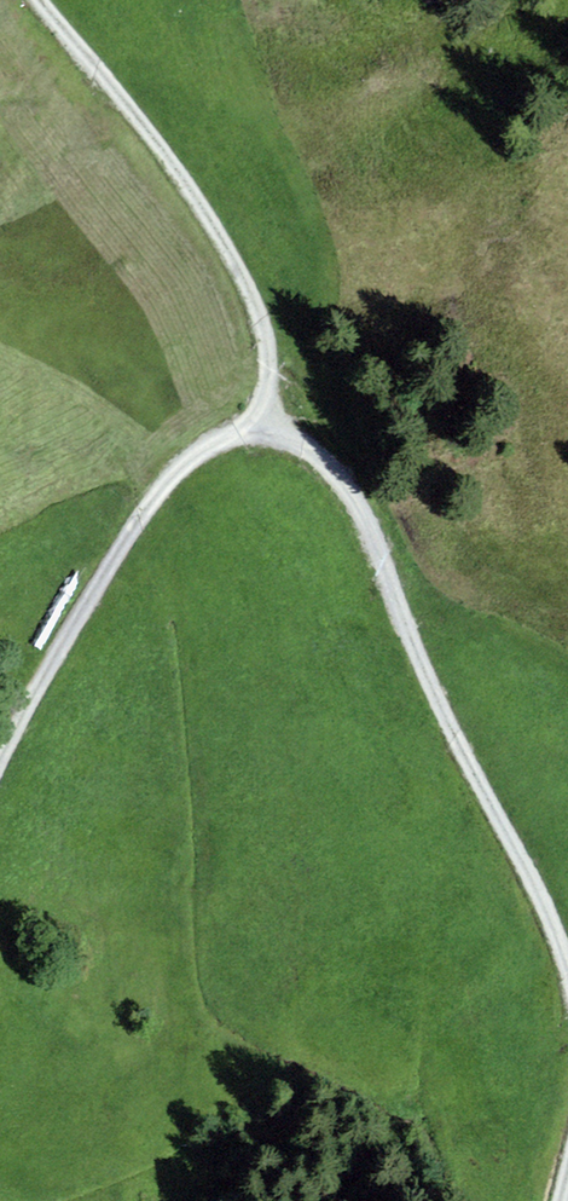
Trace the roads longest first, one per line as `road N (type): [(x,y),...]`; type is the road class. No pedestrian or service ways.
road 1 (track): [(0,761),(32,693),(159,490),(206,447),(268,427),(267,345),(227,248),(159,147),(39,0)]
road 2 (track): [(567,966),(419,660),(366,522),(316,453),(268,427)]

